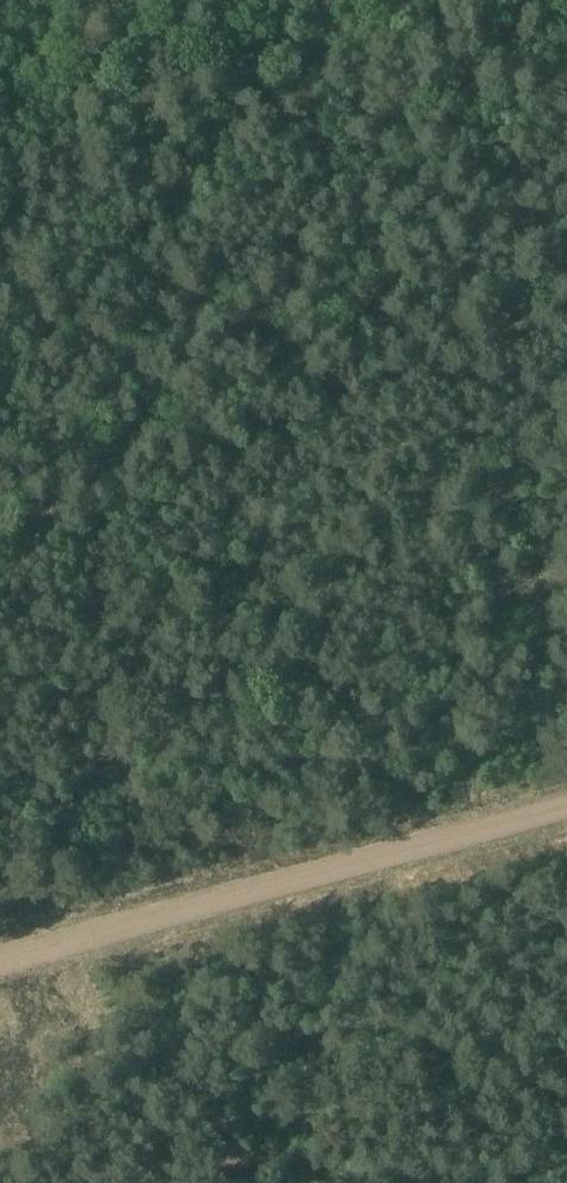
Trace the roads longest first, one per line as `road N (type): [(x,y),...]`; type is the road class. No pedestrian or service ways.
road 1 (track): [(566,806),(0,957)]
road 2 (track): [(0,31),(169,0)]

